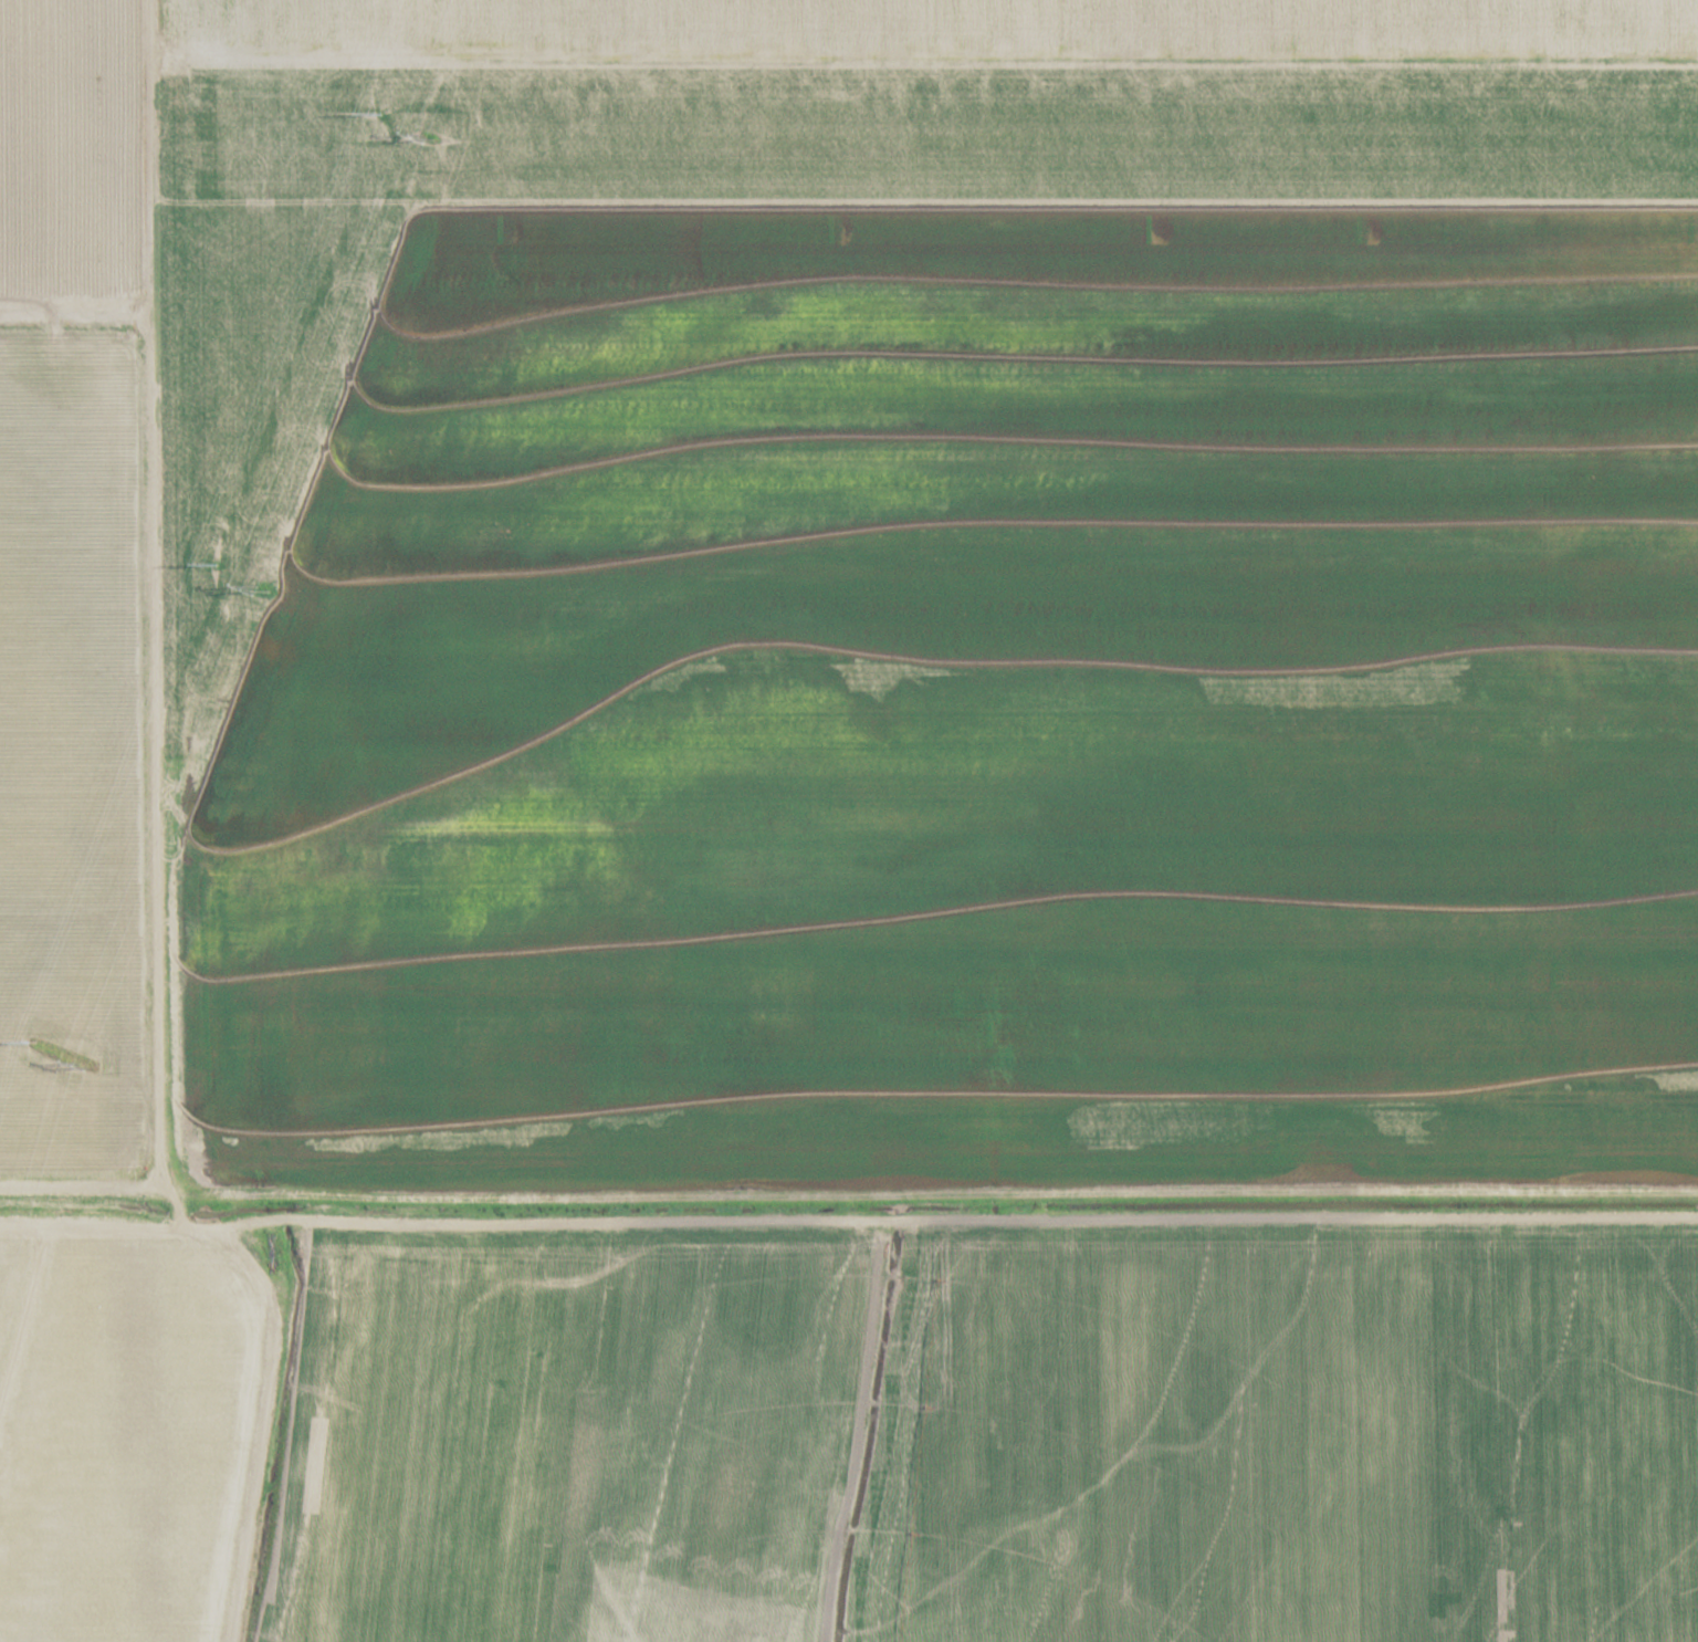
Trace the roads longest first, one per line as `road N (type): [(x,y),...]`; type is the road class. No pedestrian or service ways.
road 1 (track): [(162,0),(172,623),(168,1100),(184,1194),(253,1210),(1697,1210)]
road 2 (track): [(1697,228),(163,254)]
road 3 (track): [(0,1211),(227,1238),(263,1257),(274,1276),(279,1347),(238,1641)]
road 4 (track): [(0,537),(170,538)]

